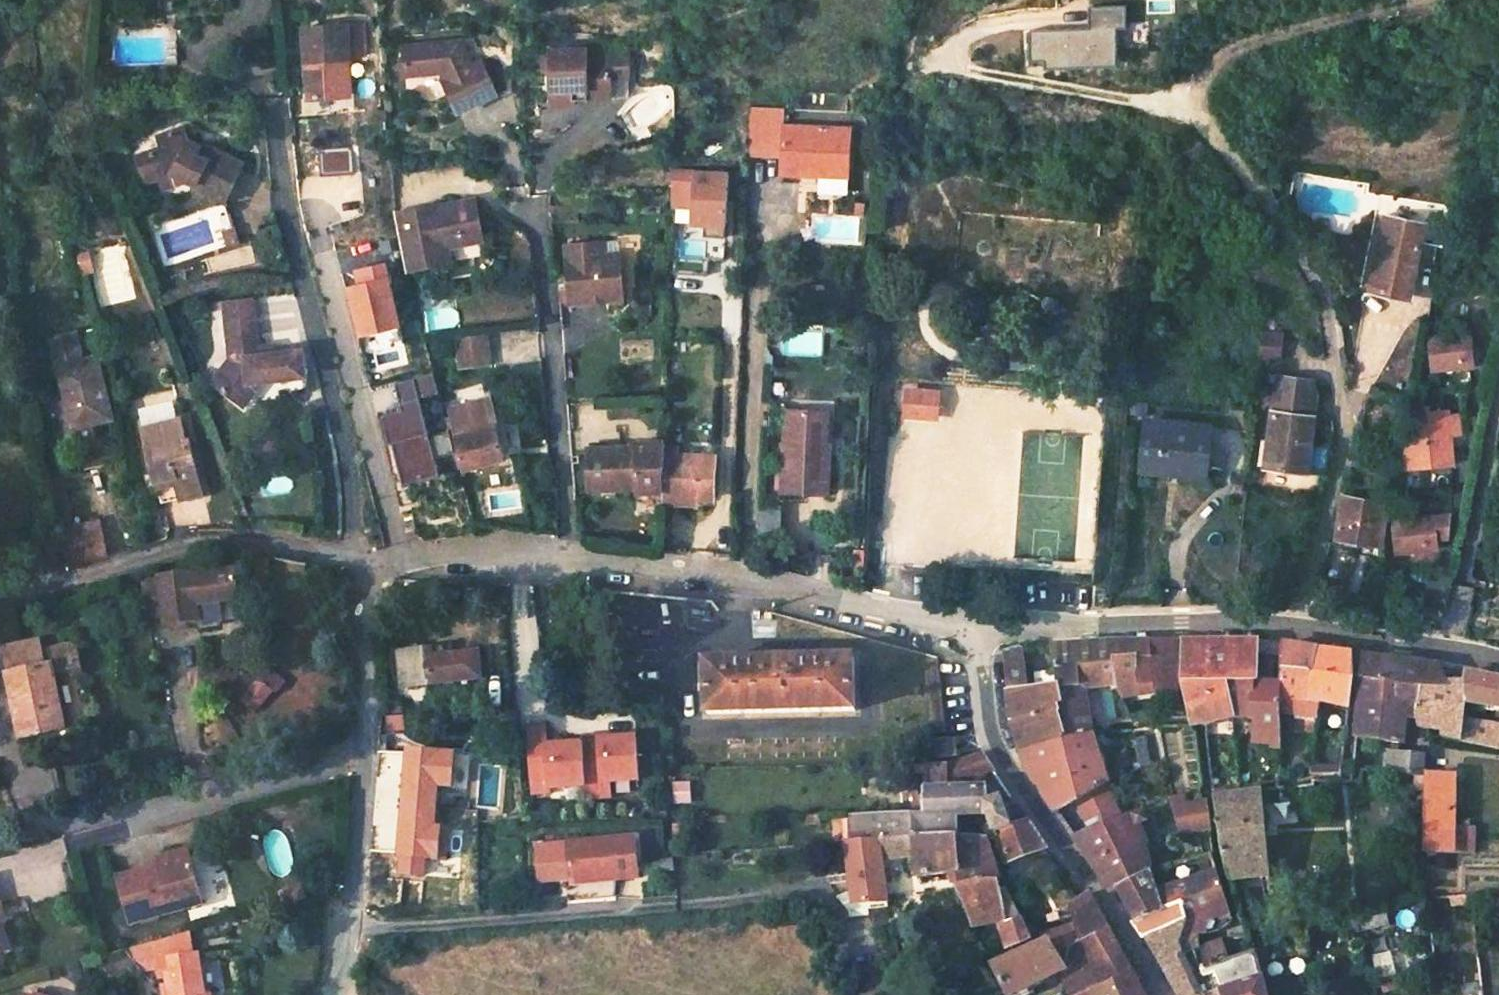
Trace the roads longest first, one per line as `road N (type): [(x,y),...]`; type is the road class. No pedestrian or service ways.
road 1 (unclassified): [(1498,666),(1248,627),(978,629)]
road 2 (residential): [(267,100),(341,430),(357,561)]
road 3 (residential): [(357,561),(365,610),(364,774),(329,994)]
road 4 (unclassified): [(978,629),(704,574),(566,561)]
road 5 (residential): [(978,629),(988,735),(1158,994)]
road 6 (residential): [(506,212),(538,232),(566,561)]
road 7 (residential): [(357,561),(204,542),(0,591)]
road 8 (unclassified): [(566,561),(357,561)]

